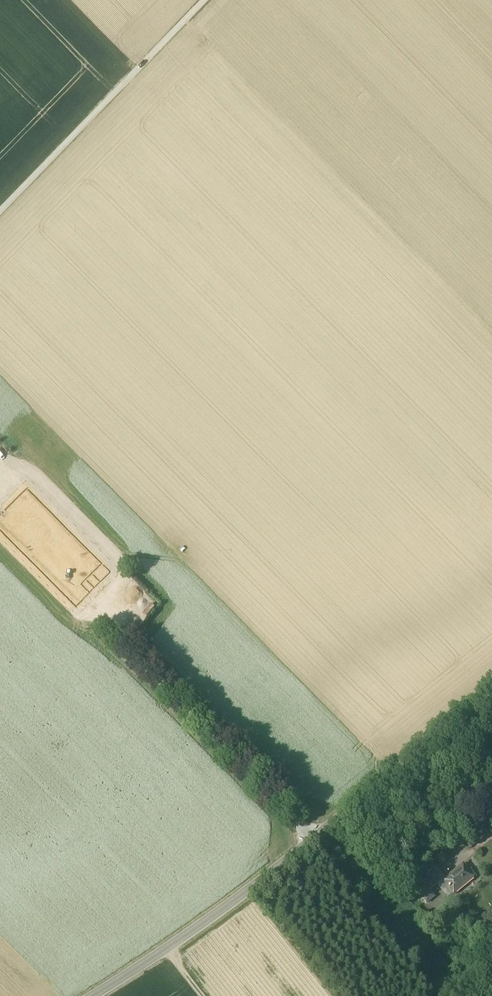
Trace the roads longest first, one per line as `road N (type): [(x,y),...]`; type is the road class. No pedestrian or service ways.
road 1 (secondary): [(491,692),(246,894),(93,995)]
road 2 (track): [(218,0),(0,224)]
road 3 (track): [(138,662),(310,842)]

